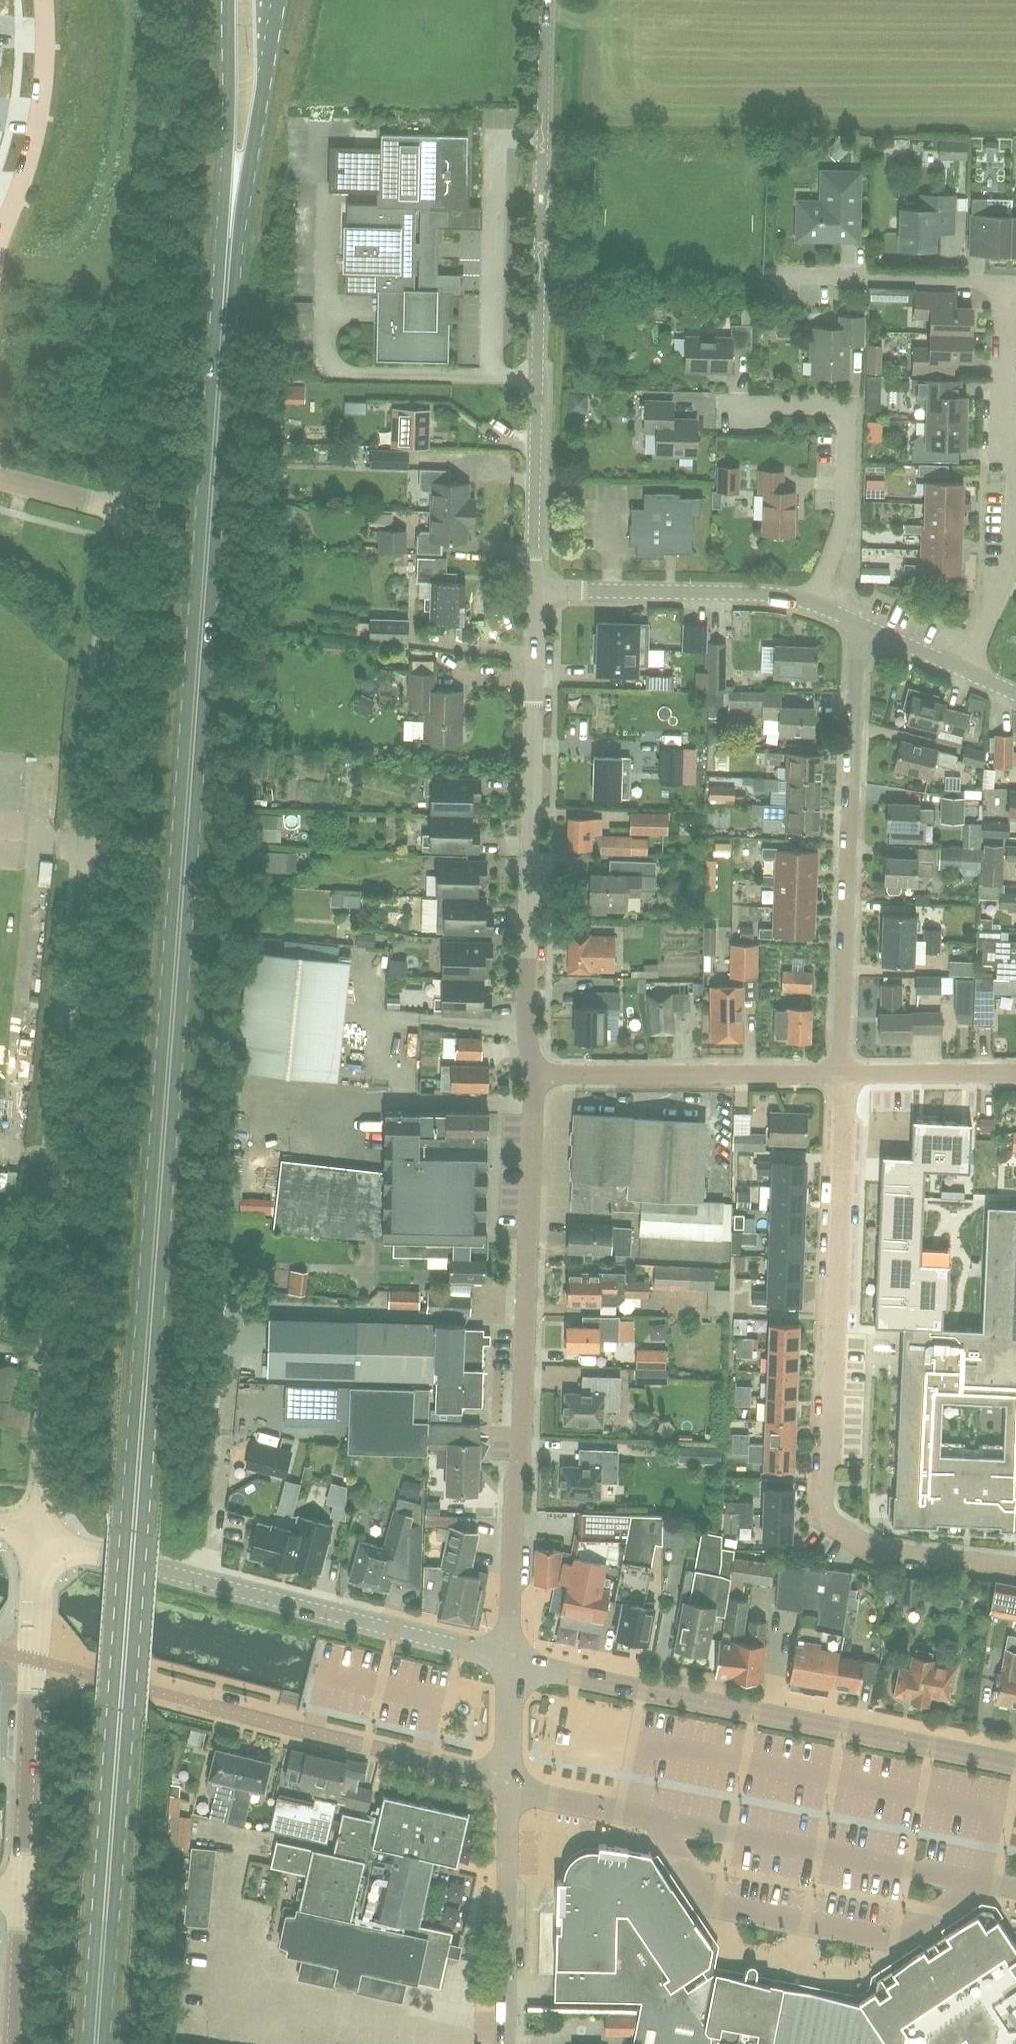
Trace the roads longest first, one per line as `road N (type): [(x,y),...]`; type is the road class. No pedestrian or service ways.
road 1 (primary): [(96,2043),(224,296)]
road 2 (tertiary): [(40,1537),(139,510)]
road 3 (residential): [(1015,1567),(863,1549),(826,1513),(843,1073)]
road 4 (residential): [(512,1657),(535,1074)]
road 5 (residential): [(1015,1890),(508,1786)]
road 6 (tertiary): [(1015,1763),(512,1657)]
road 7 (tertiary): [(139,510),(181,0)]
road 8 (tertiary): [(512,1657),(40,1537)]
road 9 (residential): [(535,1074),(525,1028),(539,589)]
road 10 (residential): [(539,589),(547,117)]
road 11 (unknown): [(549,36),(661,36),(716,12),(1015,13)]
road 12 (residential): [(843,1073),(856,660),(869,628)]
road 13 (residential): [(508,1786),(159,1694)]
road 14 (residential): [(812,602),(848,519),(851,406),(742,405)]
road 15 (residential): [(843,1073),(535,1074)]
road 16 (primary): [(224,296),(274,0)]
road 17 (primary): [(229,0),(224,296)]
road 18 (residential): [(812,602),(768,593),(539,589)]
road 19 (tertiary): [(505,2043),(508,1786)]
road 20 (residential): [(0,233),(37,123),(46,0)]
road 21 (tertiary): [(22,1892),(37,1662)]
road 22 (residential): [(1012,287),(789,279)]
road 23 (residential): [(1015,463),(1007,430),(1012,287)]
road 24 (residential): [(1015,1072),(843,1073)]
road 25 (tertiary): [(13,2043),(22,1892)]
road 26 (residential): [(139,510),(0,475)]
road 27 (tertiary): [(508,1786),(512,1657)]
road 28 (tertiary): [(37,1662),(40,1537)]
road 29 (residential): [(970,672),(1015,558)]

